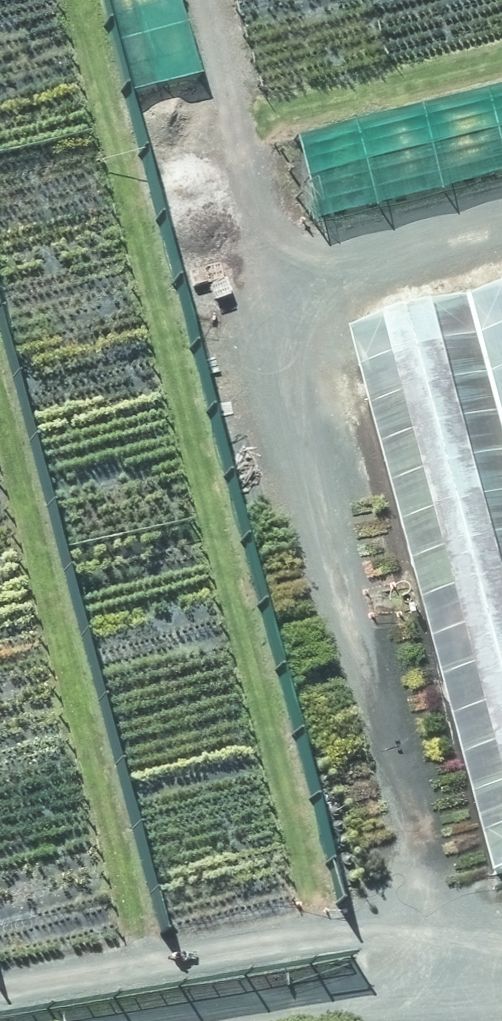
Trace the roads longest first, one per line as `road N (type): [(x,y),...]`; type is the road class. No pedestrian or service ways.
road 1 (track): [(281,336),(454,998)]
road 2 (track): [(501,228),(320,274),(281,336)]
road 3 (track): [(298,1020),(501,990)]

